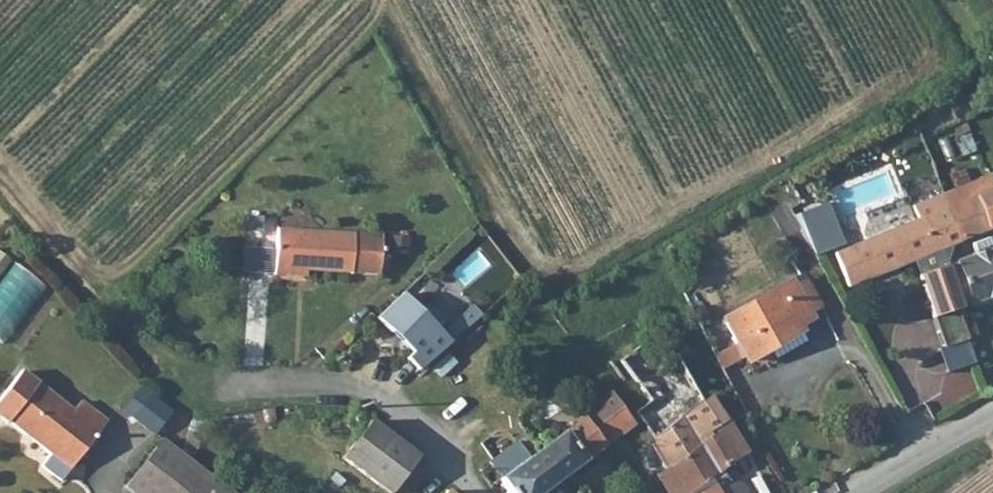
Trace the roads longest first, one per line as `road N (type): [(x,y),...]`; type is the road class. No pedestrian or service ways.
road 1 (track): [(0,179),(119,326),(185,391),(213,391)]
road 2 (residential): [(213,391),(339,390),(392,408),(478,492)]
road 3 (unclassified): [(867,492),(992,422)]

